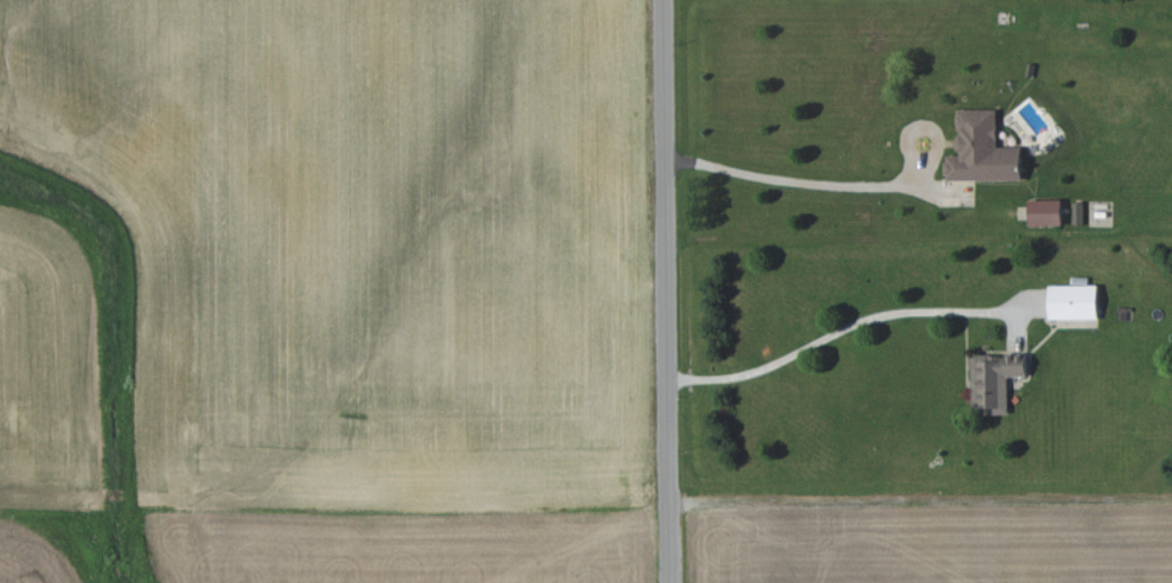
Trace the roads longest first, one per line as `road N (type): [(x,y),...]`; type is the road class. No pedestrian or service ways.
road 1 (residential): [(668,582),(662,0)]

